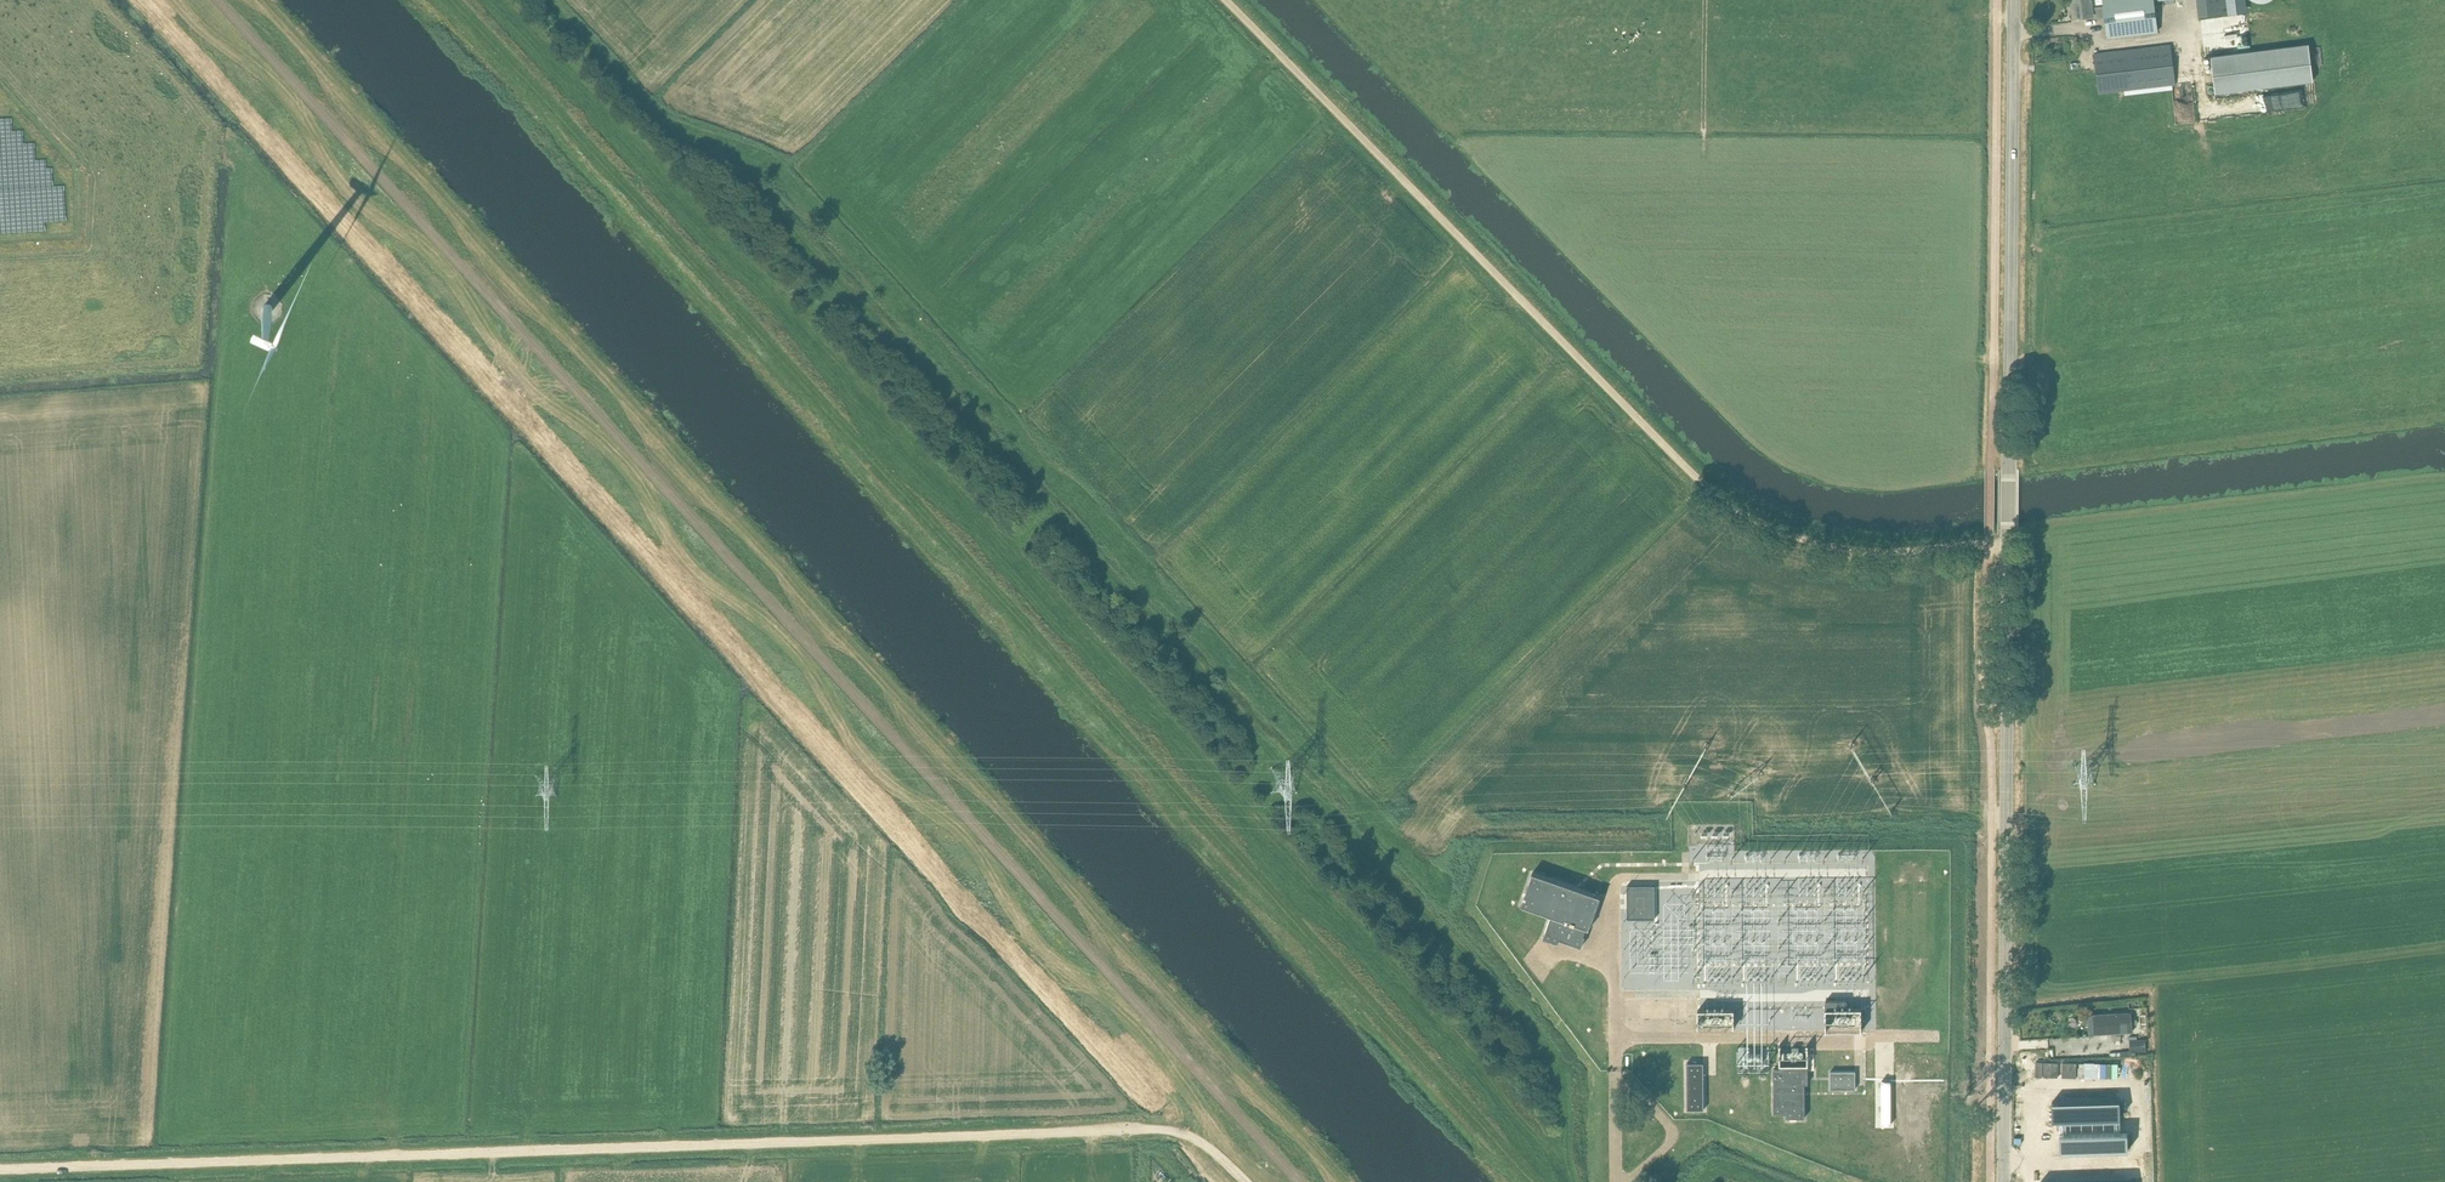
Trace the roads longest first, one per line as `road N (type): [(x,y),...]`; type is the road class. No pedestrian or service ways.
road 1 (track): [(0,1170),(1170,1130),(1202,1142),(1245,1181)]
road 2 (unclassified): [(2008,542),(1852,551),(1782,533),(1716,495),(1227,0)]
road 3 (unclassified): [(2004,1181),(2008,542)]
road 4 (unclassified): [(2008,542),(2012,0)]

